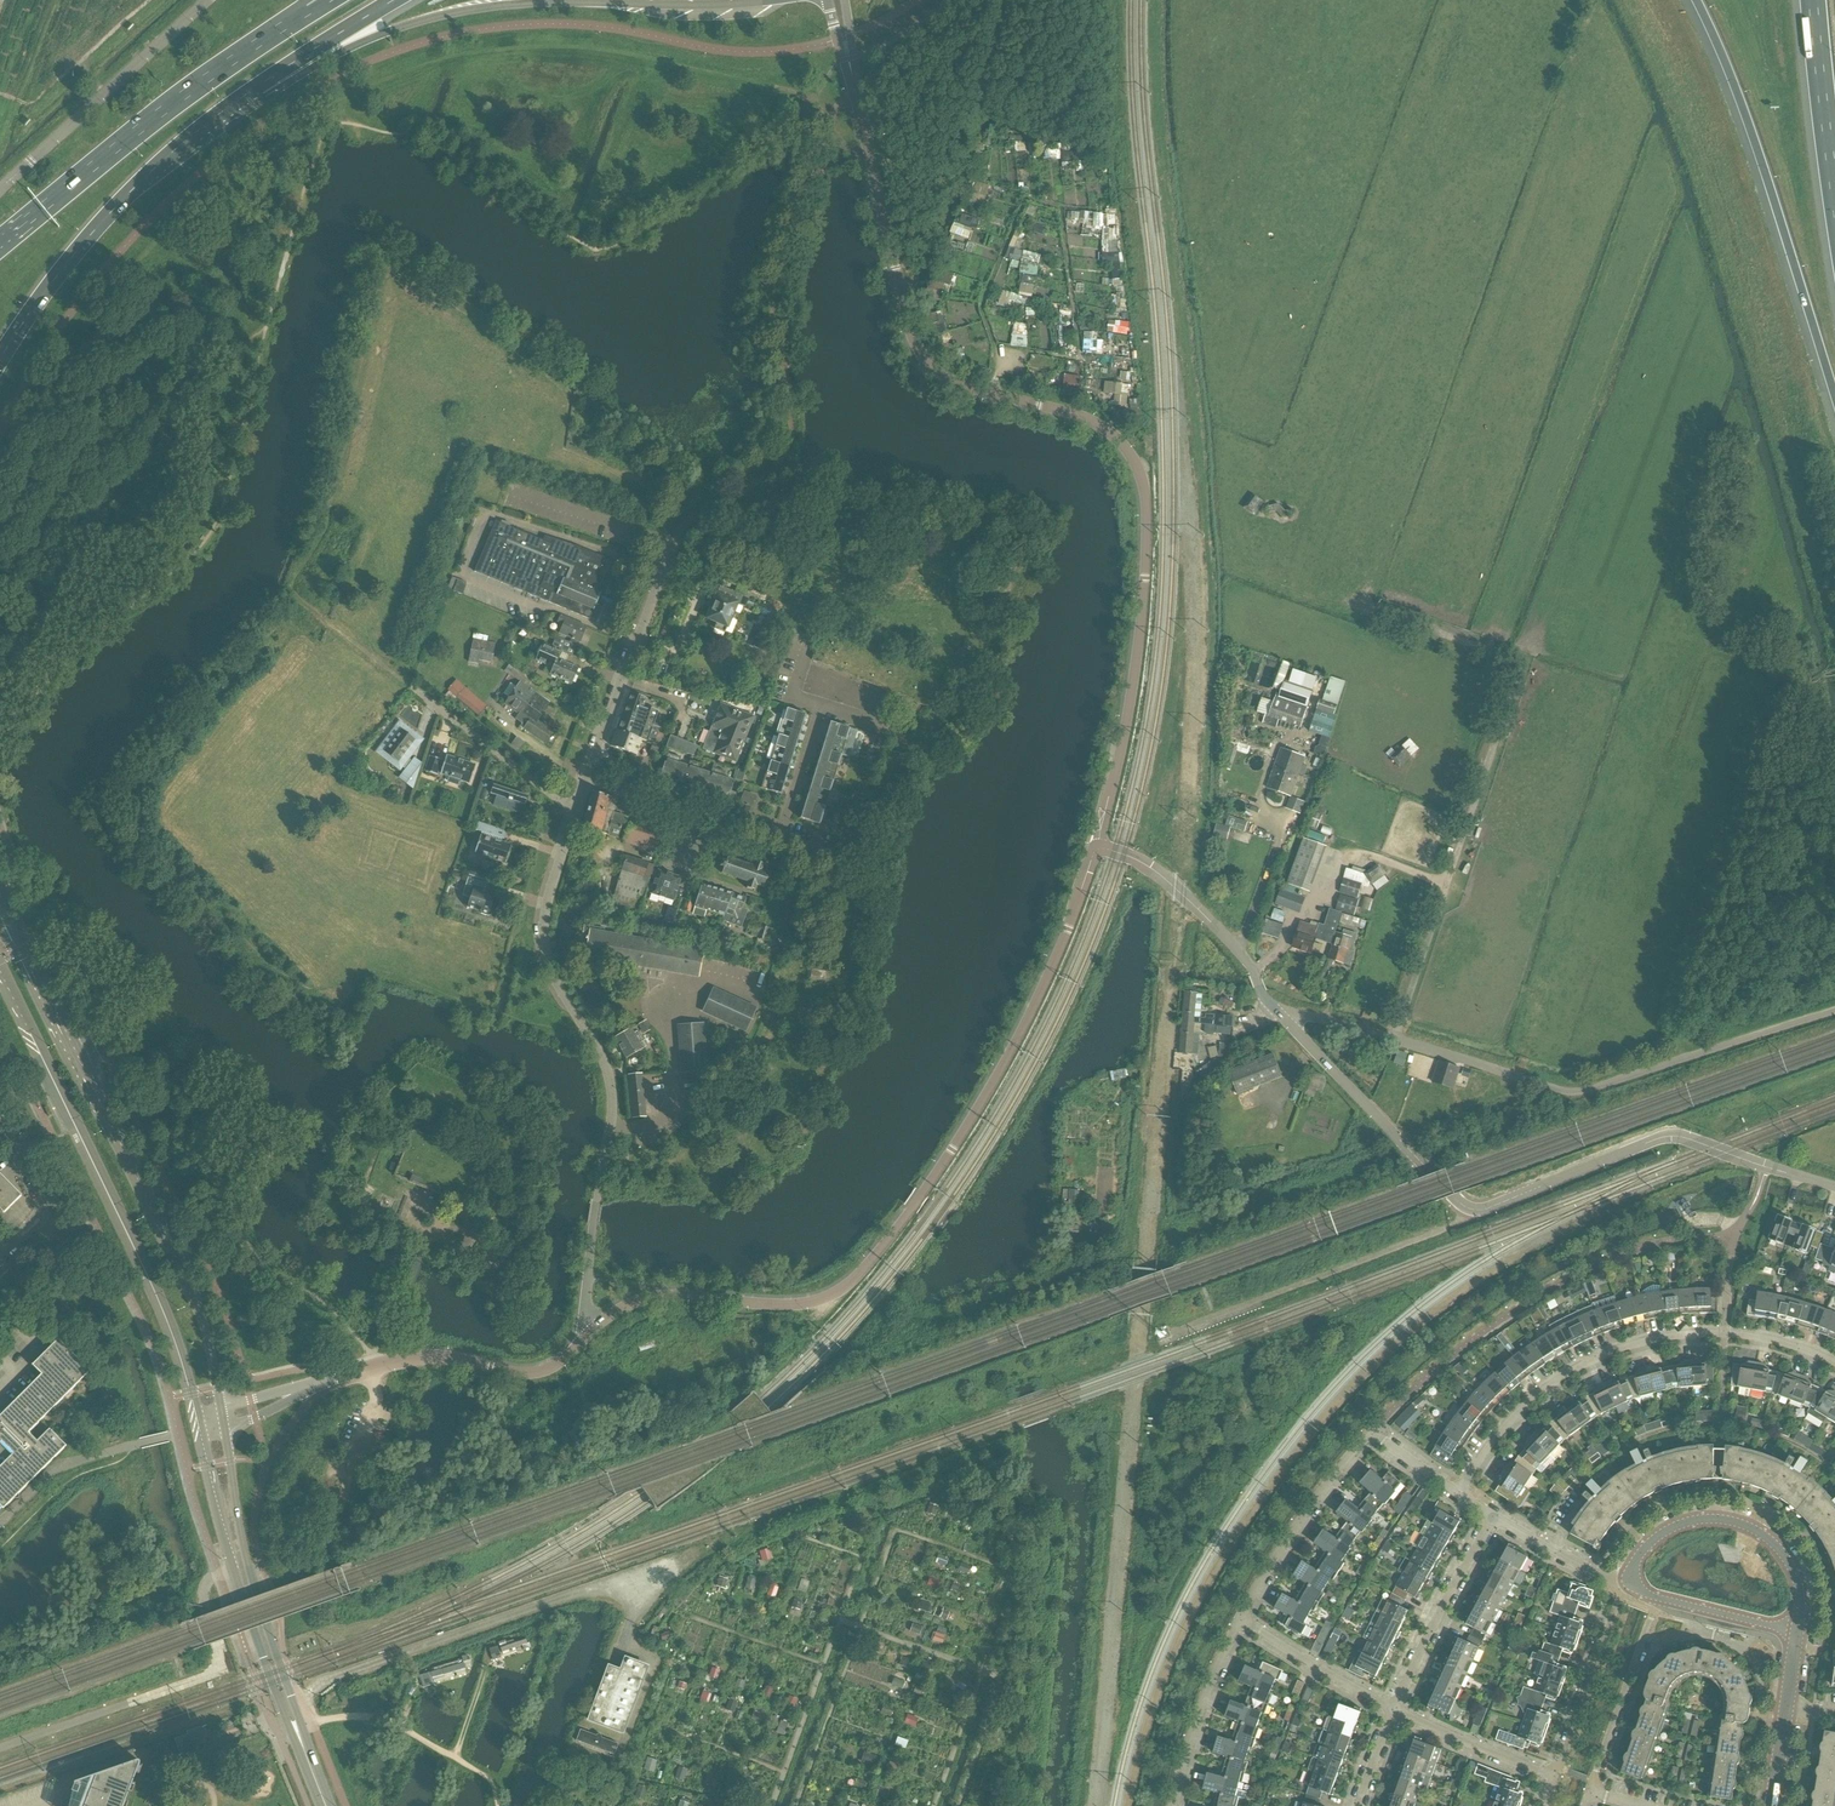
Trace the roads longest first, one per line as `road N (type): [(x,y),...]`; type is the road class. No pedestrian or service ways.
road 1 (unclassified): [(1097,845),(1141,625),(1141,478),(1112,435),(1091,421),(971,389),(926,360),(907,323),(857,96)]
road 2 (unclassified): [(580,1341),(628,1304),(655,1296),(793,1304),(832,1293),(858,1273),(997,1076),(1068,929),(1097,845)]
road 3 (unclassified): [(1834,1187),(1667,1136),(1471,1209),(1278,1011)]
road 4 (unclassified): [(1278,1011),(1575,1093),(1834,1011)]
road 5 (secondary): [(223,1419),(205,1332),(182,1277),(8,916)]
road 6 (trunk): [(260,84),(461,11),(536,2),(772,0)]
road 7 (secondary): [(0,971),(149,1278),(199,1425)]
road 8 (residential): [(588,1269),(612,1106),(597,1050),(556,982),(543,924),(573,812)]
road 9 (residential): [(1834,1364),(1725,1332),(1619,1348),(1528,1402),(1458,1493)]
road 10 (motorway): [(1696,0),(1742,104),(1834,396)]
road 11 (trunk): [(307,10),(156,117),(0,243)]
road 12 (trunk): [(0,359),(53,281),(137,186),(260,84)]
road 13 (unclassified): [(223,1419),(380,1366),(427,1358),(527,1370),(580,1341)]
road 14 (secondary): [(199,1425),(224,1539),(293,1738),(310,1767)]
road 15 (secondary): [(310,1767),(251,1578),(223,1419)]
road 16 (track): [(0,1748),(210,1675),(222,1659),(202,1592),(211,1578),(234,1570)]
road 17 (residential): [(1240,1619),(1298,1520),(1371,1433),(1458,1493)]
road 18 (unclassified): [(0,189),(207,0)]
road 19 (track): [(1834,629),(1769,360)]
road 20 (residential): [(1797,1630),(1800,1591),(1786,1558),(1738,1523),(1696,1520),(1666,1532),(1640,1555),(1631,1581)]
road 21 (residential): [(586,781),(676,538)]
road 22 (unclassified): [(1278,1011),(1239,950),(1175,888),(1139,861),(1097,845)]
road 23 (residential): [(1395,1708),(1494,1517)]
road 24 (residential): [(1556,1775),(1631,1581)]
road 25 (residential): [(573,812),(410,685)]
road 26 (residential): [(1591,1787),(1657,1598)]
road 27 (residential): [(1175,1805),(1194,1731),(1240,1619)]
road 28 (motorway): [(1814,0),(1834,184)]
road 29 (residential): [(1395,1708),(1240,1619)]
road 30 (residential): [(1556,1775),(1395,1708)]
road 31 (trunk): [(260,84),(393,0)]
road 32 (residential): [(1494,1517),(1611,1579),(1631,1581)]
road 33 (residential): [(0,1256),(41,1210),(18,1153),(0,1135)]
road 34 (residential): [(1657,1598),(1797,1630)]
road 35 (residential): [(696,812),(676,870),(753,896)]
road 36 (residential): [(781,839),(819,708)]

